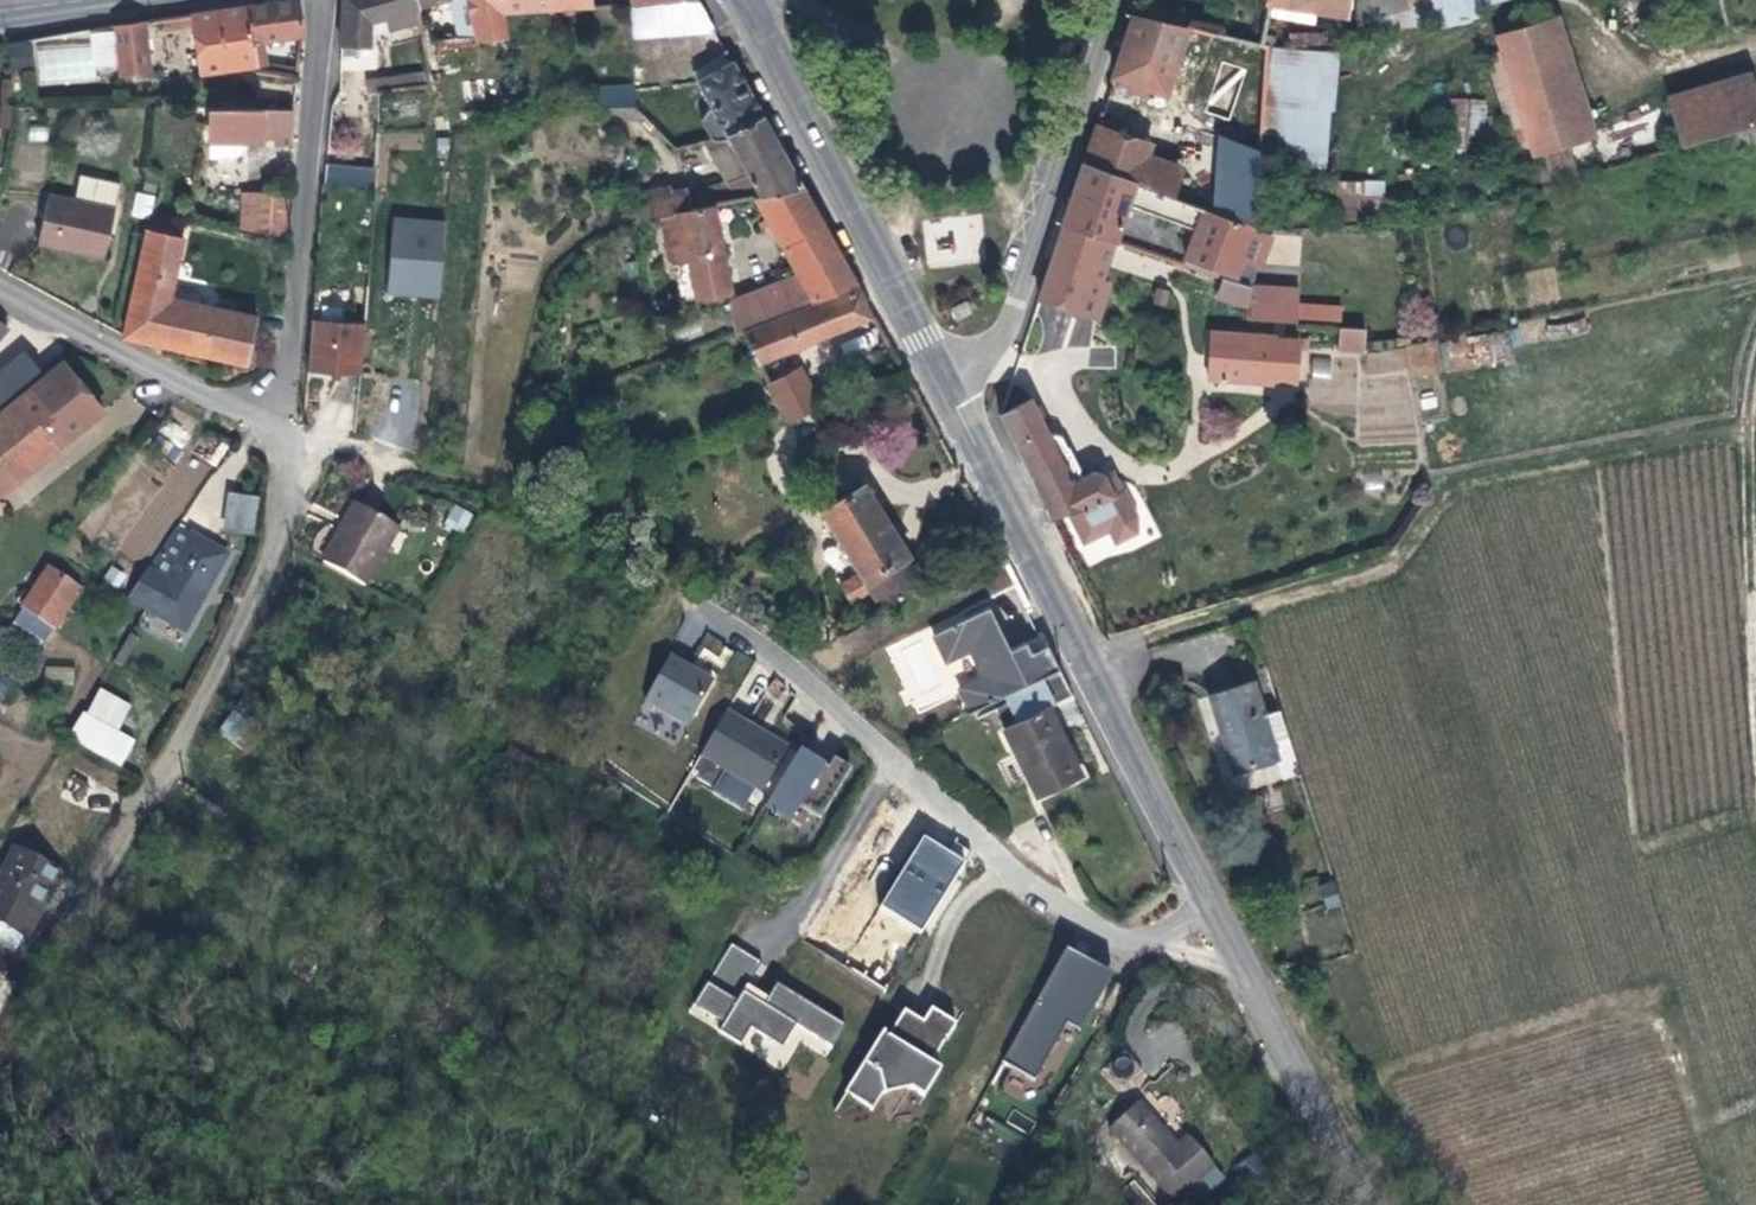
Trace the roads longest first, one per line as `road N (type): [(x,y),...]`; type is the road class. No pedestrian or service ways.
road 1 (residential): [(283,434),(634,549),(862,727),(1016,869),(1069,909),(1132,938)]
road 2 (track): [(1084,655),(1386,568),(1450,482),(1754,423),(1755,409)]
road 3 (tertiary): [(1212,902),(946,388)]
road 4 (residential): [(283,434),(293,482),(128,838)]
road 5 (residential): [(321,0),(283,434)]
road 6 (tertiary): [(946,388),(749,0)]
road 7 (residential): [(1116,0),(1009,321),(946,388)]
road 8 (residential): [(283,434),(0,283)]
road 9 (tertiary): [(1314,1117),(1244,970)]

